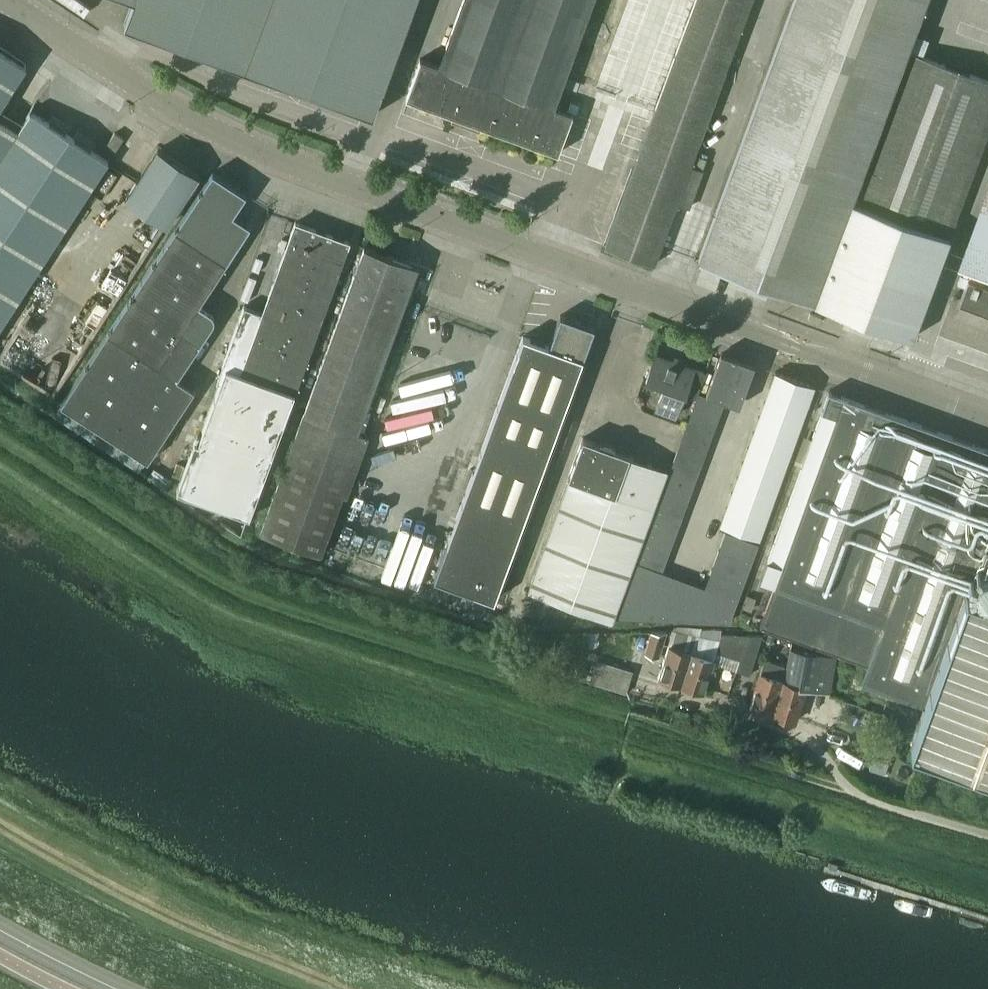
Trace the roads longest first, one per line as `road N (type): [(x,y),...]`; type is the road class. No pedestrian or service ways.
road 1 (tertiary): [(987,419),(261,154),(143,91),(6,0)]
road 2 (track): [(0,436),(240,593),(625,720)]
road 3 (unclassified): [(987,836),(858,796),(808,737),(640,682)]
road 4 (track): [(858,796),(625,720)]

